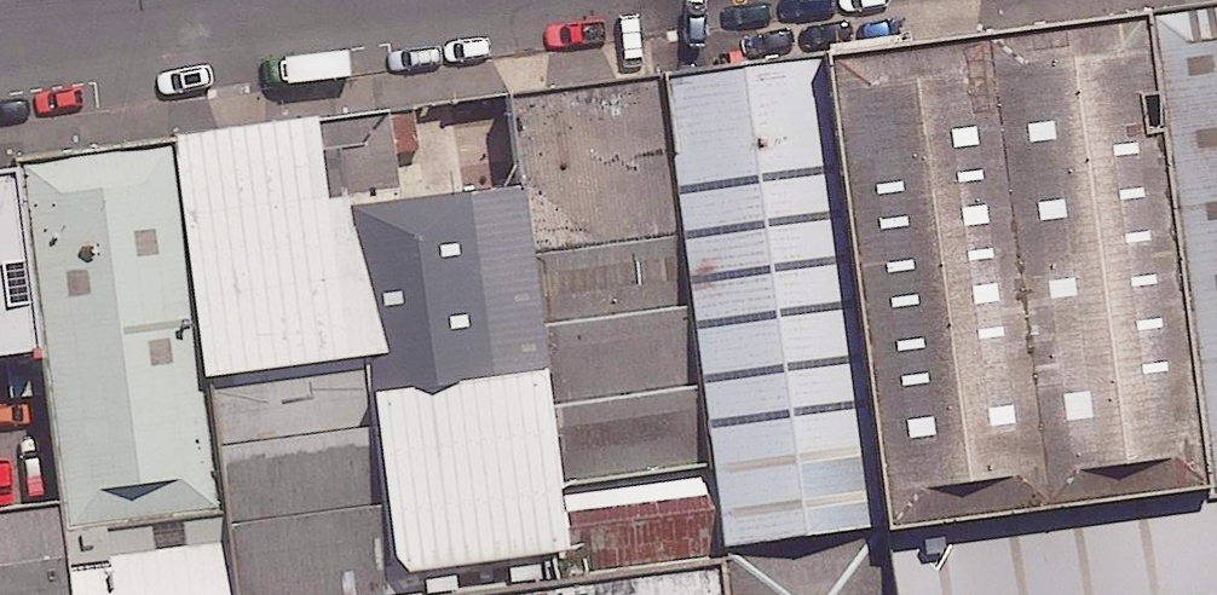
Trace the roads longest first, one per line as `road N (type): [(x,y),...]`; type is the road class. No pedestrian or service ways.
road 1 (unclassified): [(250,0),(0,32)]

